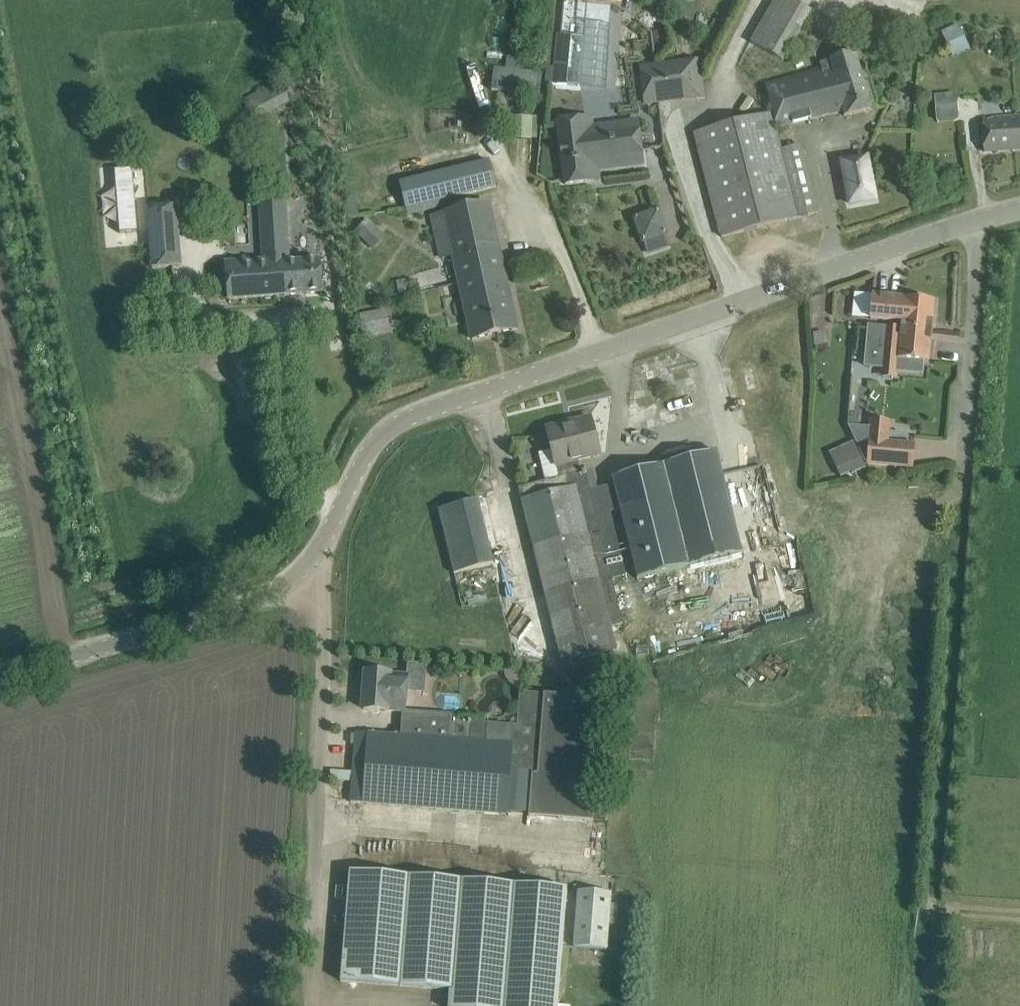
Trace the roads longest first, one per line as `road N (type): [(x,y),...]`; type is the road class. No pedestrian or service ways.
road 1 (unclassified): [(305,572),(383,432),(973,222)]
road 2 (track): [(969,394),(928,905)]
road 3 (unclassified): [(305,572),(323,619),(306,1005)]
road 4 (unclassified): [(0,672),(281,592),(305,572)]
road 5 (unclassified): [(973,222),(969,394)]

